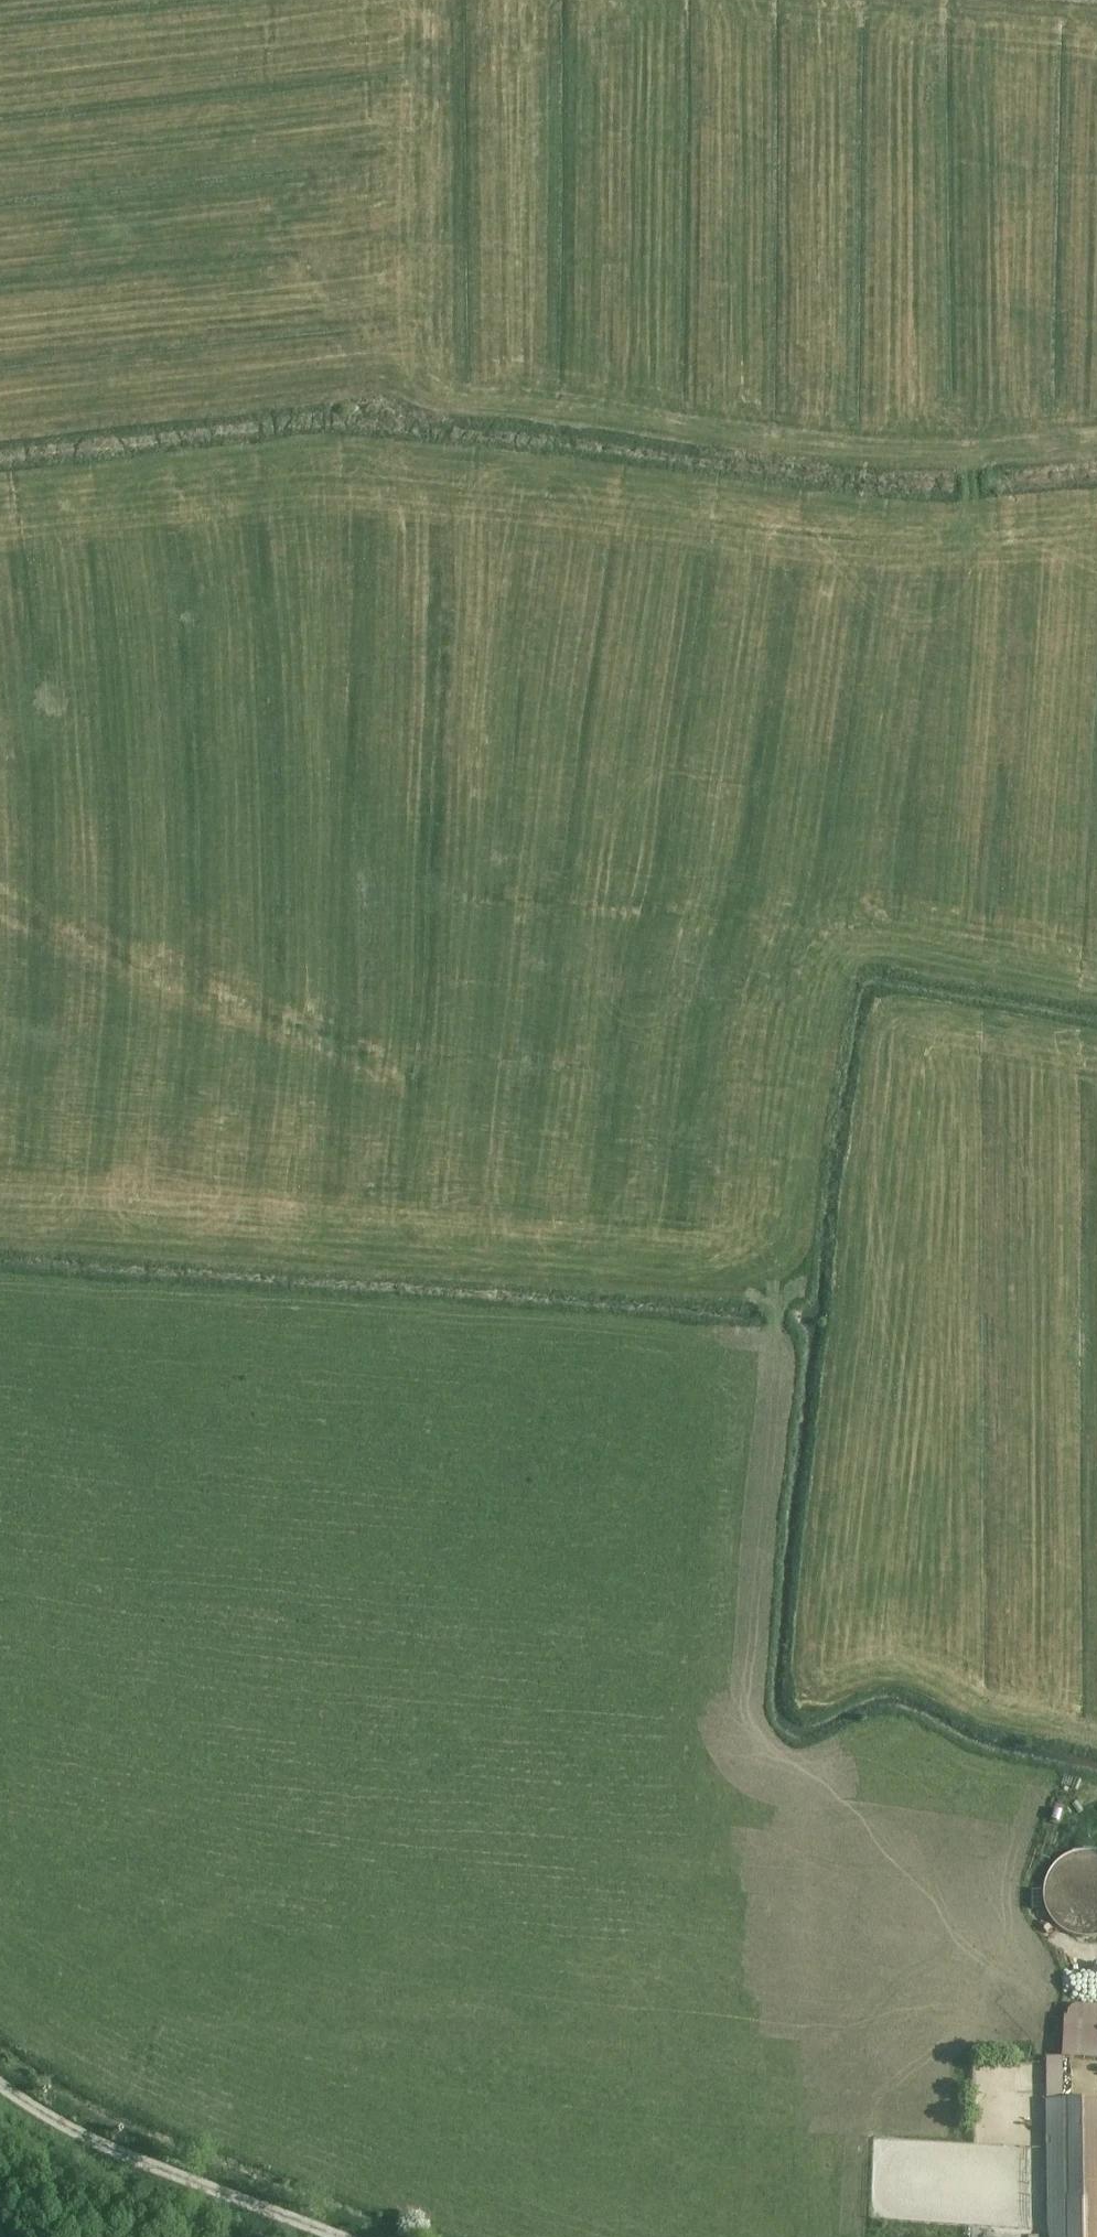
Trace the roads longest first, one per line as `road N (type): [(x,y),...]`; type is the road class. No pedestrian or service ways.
road 1 (track): [(340,2236),(155,2167),(42,2112),(0,2082)]

